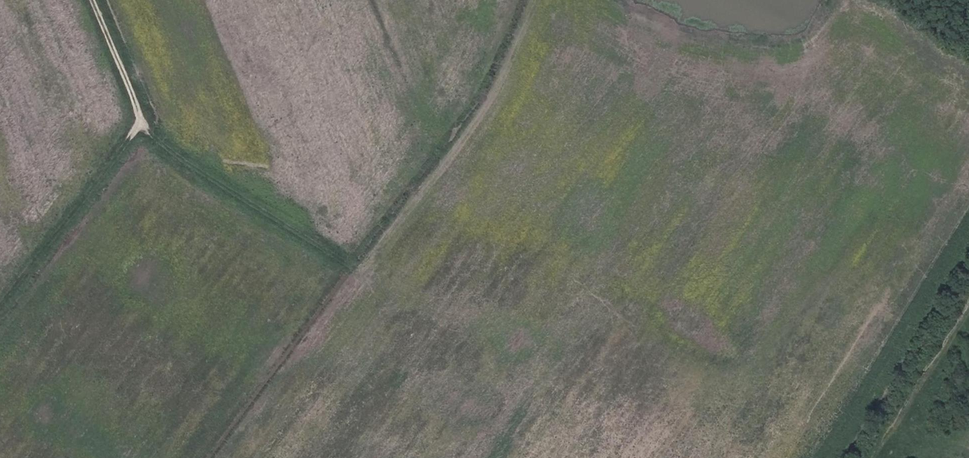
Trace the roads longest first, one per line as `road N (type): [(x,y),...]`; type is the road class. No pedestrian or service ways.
road 1 (track): [(158,143),(344,263),(370,267),(506,84),(544,0)]
road 2 (track): [(143,126),(0,307)]
road 3 (unclassified): [(95,0),(143,126),(158,143)]

